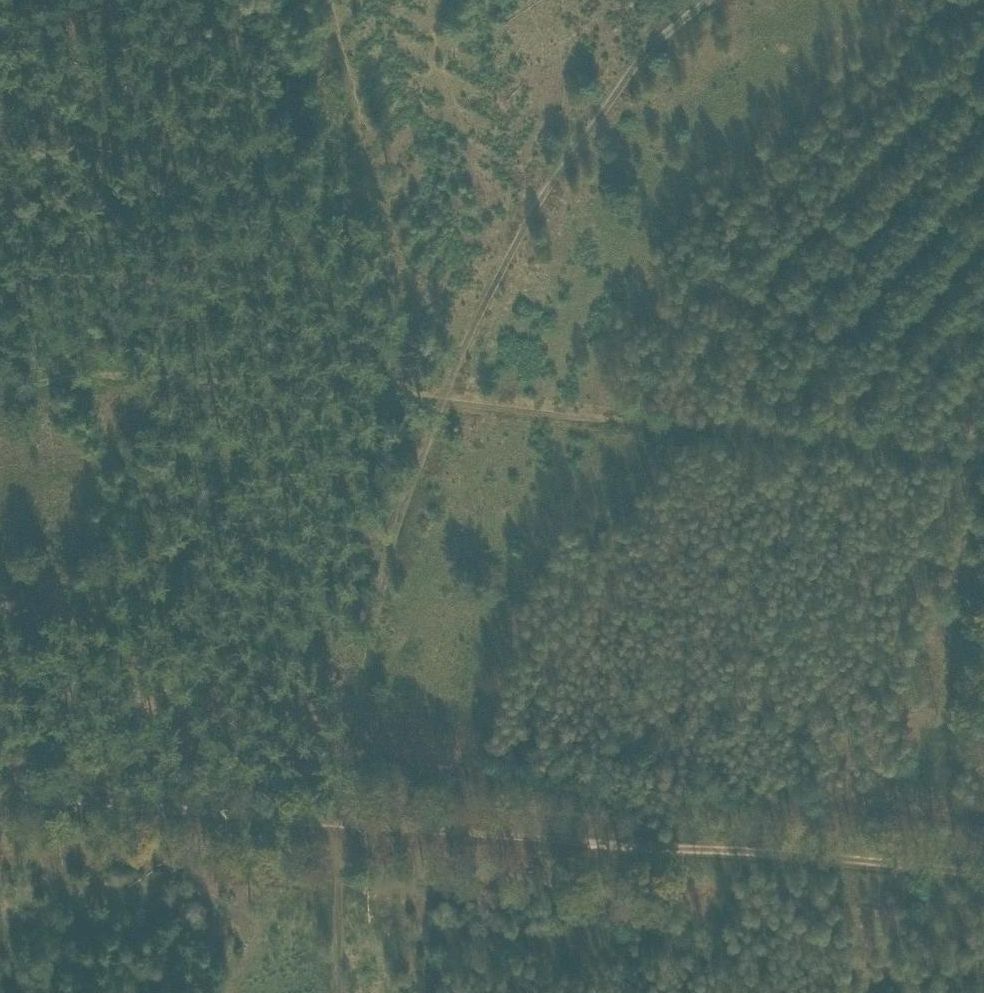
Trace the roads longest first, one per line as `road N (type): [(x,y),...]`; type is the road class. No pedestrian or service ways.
road 1 (track): [(983,448),(442,406),(152,373),(26,383),(0,399)]
road 2 (track): [(366,824),(357,766),(403,510),(442,406),(558,174),(642,59),(705,0)]
road 3 (track): [(983,883),(366,824)]
road 4 (track): [(0,793),(366,824)]
road 5 (track): [(366,824),(357,992)]

